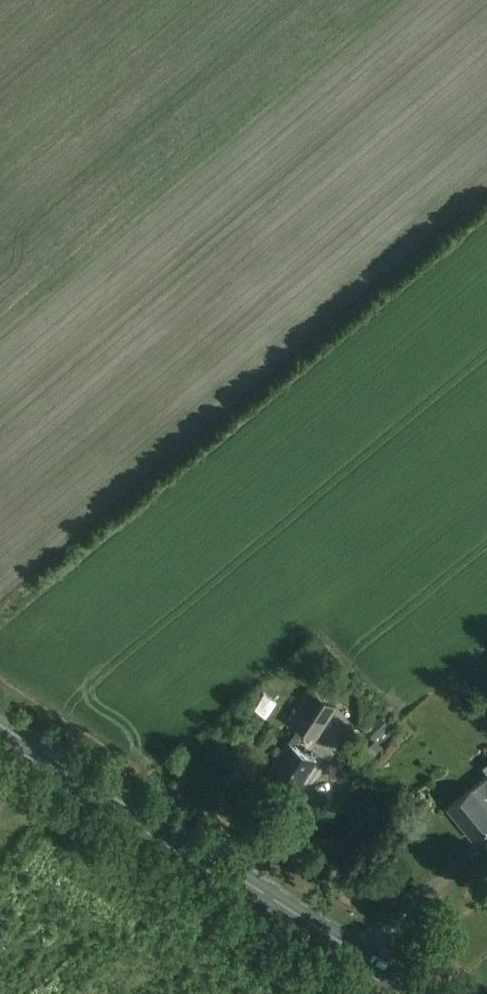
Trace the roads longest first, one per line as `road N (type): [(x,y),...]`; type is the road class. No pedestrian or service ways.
road 1 (primary): [(425,993),(0,723)]

